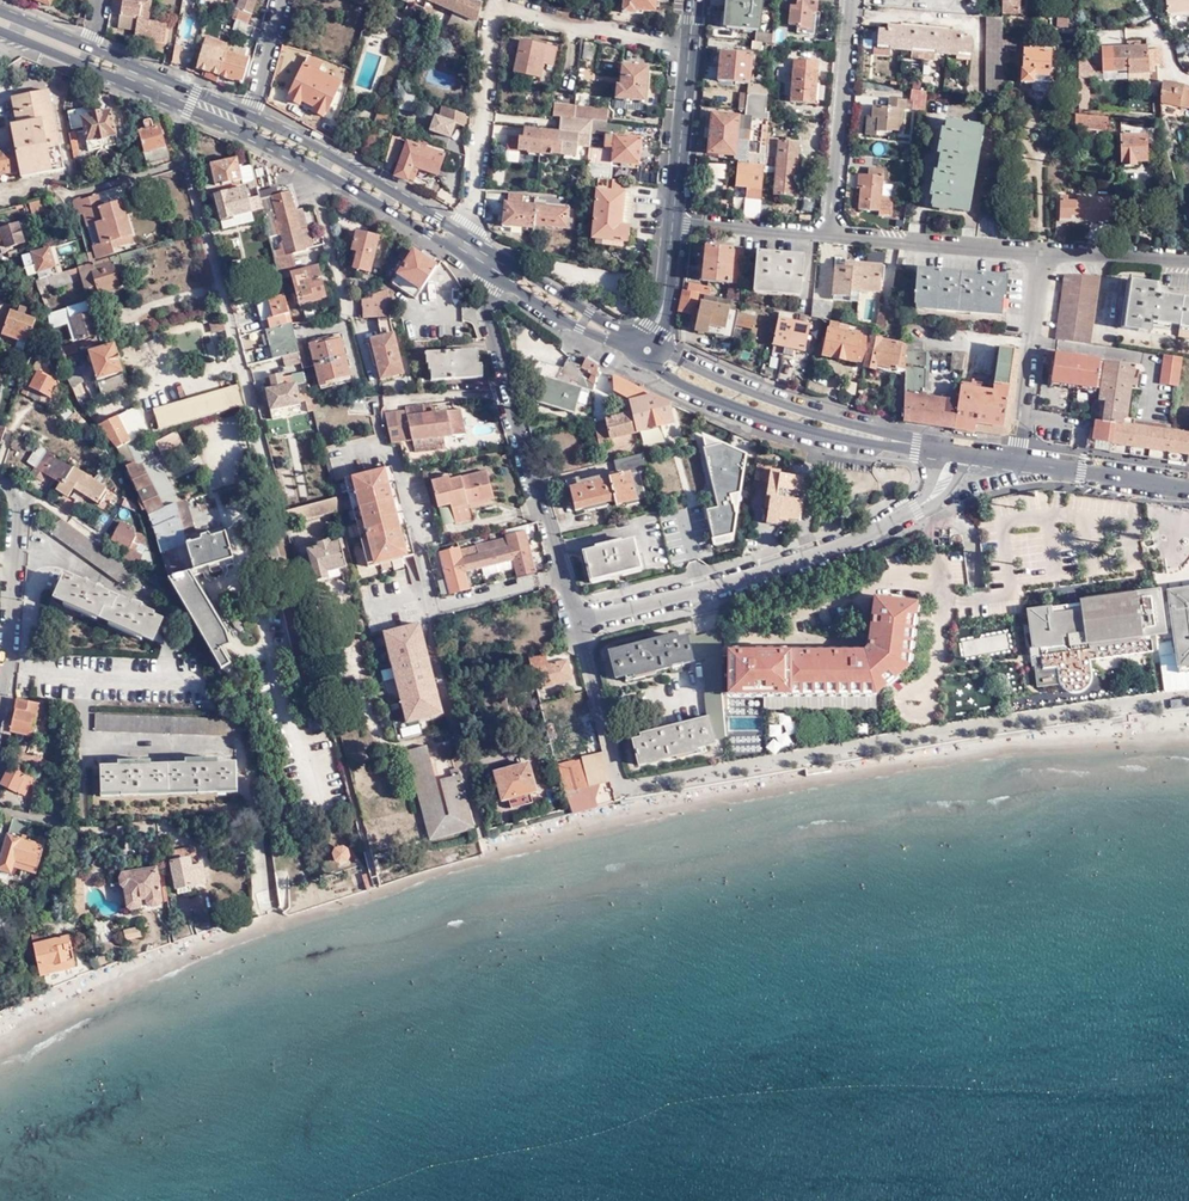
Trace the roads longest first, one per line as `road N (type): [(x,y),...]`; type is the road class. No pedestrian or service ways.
road 1 (residential): [(349,790),(185,162),(175,121),(183,105)]
road 2 (residential): [(952,451),(942,488),(864,535),(580,623)]
road 3 (residential): [(487,272),(488,314),(580,623)]
road 4 (secondary): [(183,105),(289,154),(452,249)]
road 5 (secondary): [(651,360),(682,385),(743,409),(861,441),(917,446)]
road 6 (secondary): [(917,446),(749,392),(657,351)]
road 7 (secondary): [(463,235),(250,116)]
road 8 (residential): [(828,235),(853,0)]
road 9 (secondary): [(670,223),(694,0)]
road 10 (residential): [(828,235),(1046,250)]
road 11 (residential): [(1015,460),(1046,250)]
road 12 (residential): [(0,481),(22,494),(0,676)]
road 13 (residential): [(580,623),(623,801)]
road 14 (secondary): [(1015,460),(1188,487)]
road 15 (secondary): [(250,116),(92,48)]
road 16 (secondary): [(487,272),(637,353)]
road 17 (secondary): [(642,342),(496,254)]
road 18 (residential): [(670,223),(828,235)]
road 19 (residential): [(1046,250),(1188,260)]
road 20 (secondary): [(649,341),(663,306),(670,223)]
road 21 (residential): [(283,0),(250,116)]

